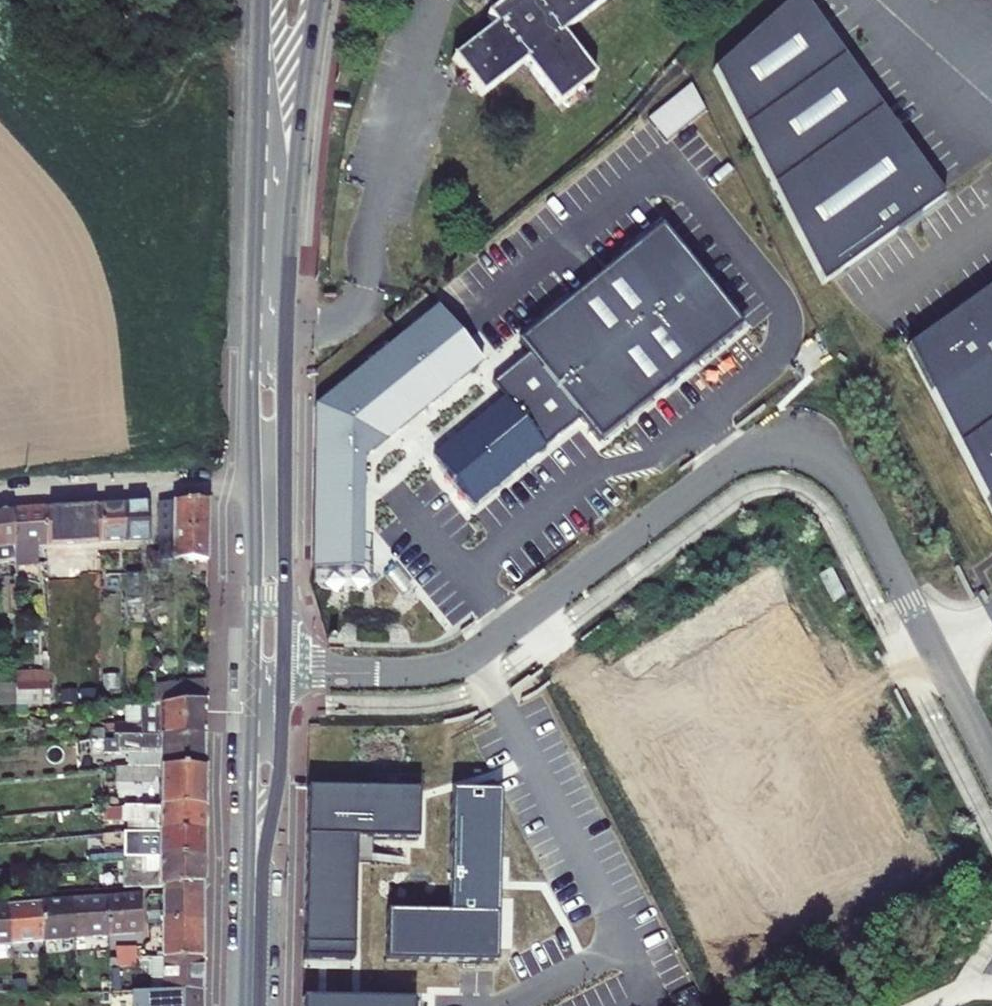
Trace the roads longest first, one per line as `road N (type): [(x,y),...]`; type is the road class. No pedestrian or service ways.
road 1 (unclassified): [(283,672),(415,674),(457,666),(725,466),(763,447),(801,446),(845,480),(991,764)]
road 2 (primary): [(284,483),(292,225),(319,0)]
road 3 (primary): [(261,0),(252,484)]
road 4 (residential): [(255,885),(0,901)]
road 5 (residential): [(252,484),(0,493)]
road 6 (primary): [(255,885),(278,782),(283,672)]
road 7 (primary): [(253,671),(255,885)]
road 8 (primary): [(283,672),(284,483)]
road 9 (primary): [(252,484),(253,671)]
road 10 (primary): [(255,885),(252,1005)]

